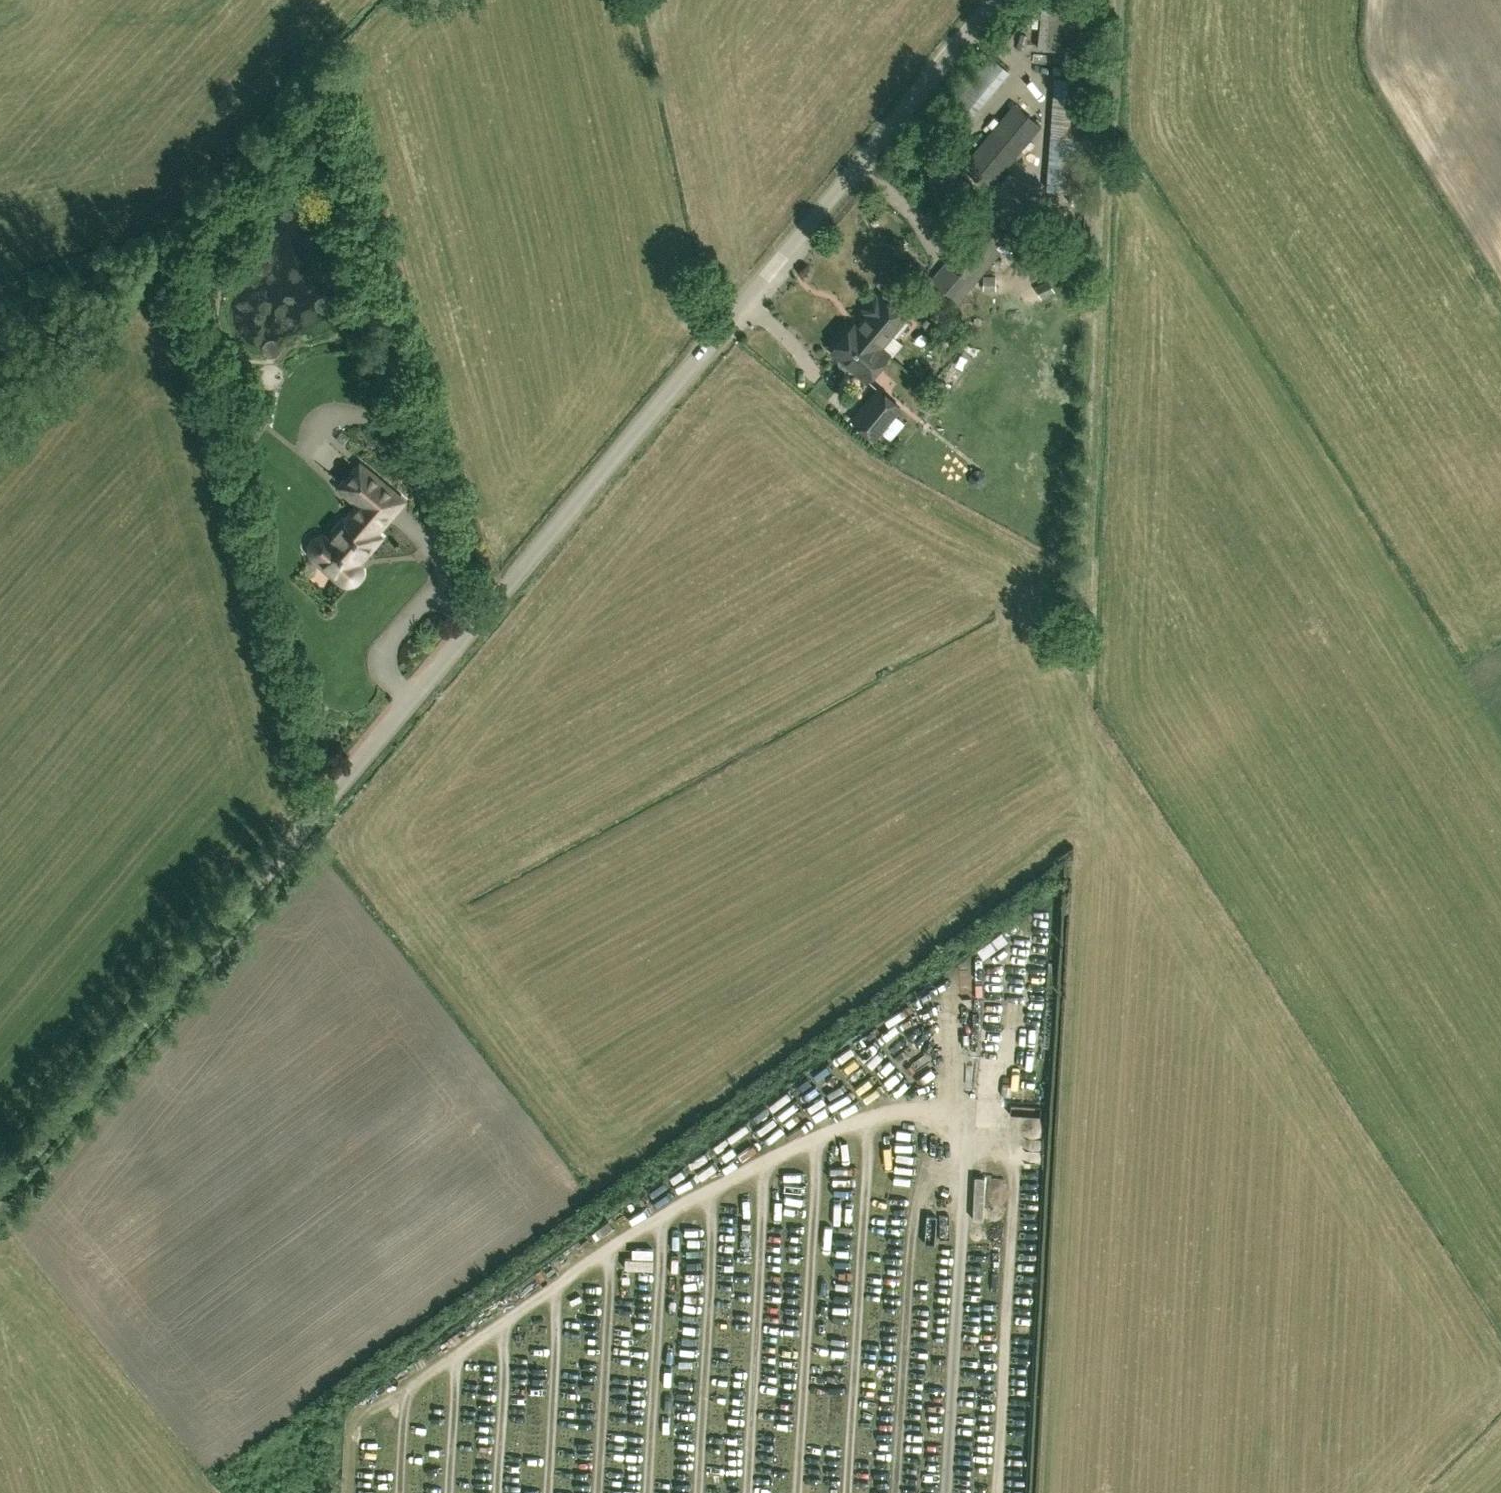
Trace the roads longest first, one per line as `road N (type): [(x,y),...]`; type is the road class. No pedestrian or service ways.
road 1 (unclassified): [(996,0),(0,1197)]

